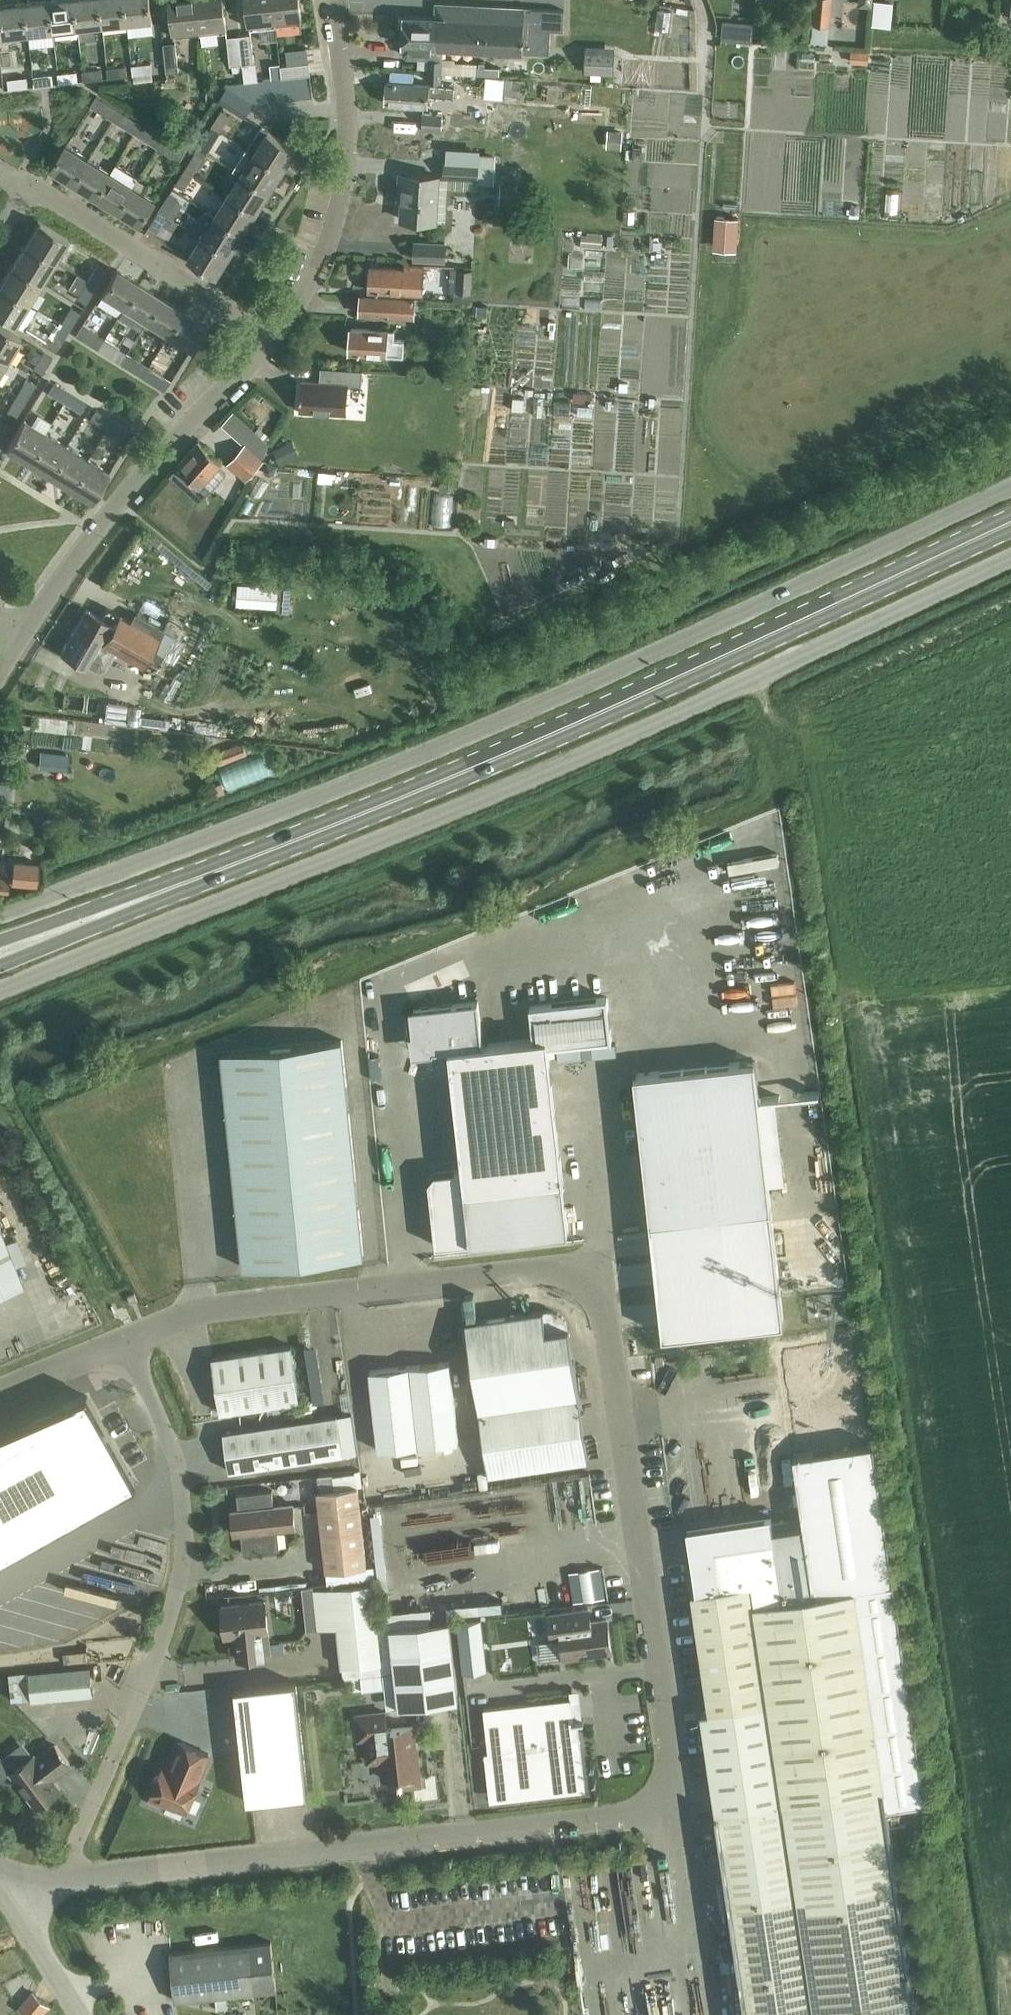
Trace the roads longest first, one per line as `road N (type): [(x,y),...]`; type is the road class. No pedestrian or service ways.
road 1 (unclassified): [(123,1344),(323,1296),(552,1268),(587,1277),(603,1308),(684,1820),(57,1878)]
road 2 (unclassified): [(0,992),(759,675),(1010,558)]
road 3 (unclassified): [(1010,489),(504,722),(0,919)]
road 4 (primary): [(183,883),(618,704),(1010,523)]
road 5 (unclassified): [(57,1878),(113,1765),(176,1594),(184,1514),(172,1450),(123,1344)]
road 6 (track): [(696,0),(709,41),(682,544)]
road 7 (unclassified): [(20,630),(123,496),(269,339)]
road 8 (unclassified): [(269,339),(315,274),(339,211),(344,106),(325,0)]
road 9 (residential): [(25,192),(269,339)]
road 10 (primary): [(0,967),(183,883)]
road 11 (primary): [(183,883),(0,943)]
road 12 (unclassified): [(0,1396),(123,1344)]
road 13 (tertiary): [(77,2014),(9,1905)]

